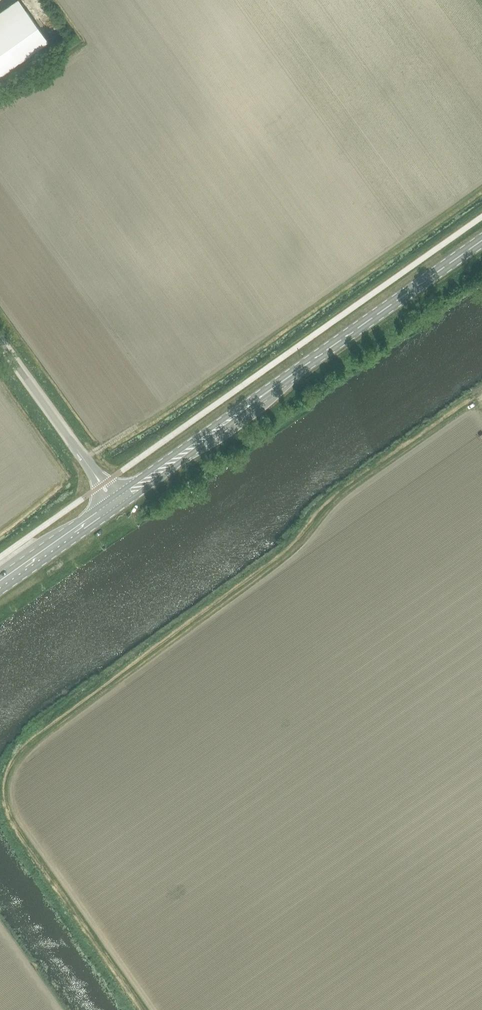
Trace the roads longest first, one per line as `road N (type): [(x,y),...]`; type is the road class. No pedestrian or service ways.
road 1 (primary): [(278,385),(481,240)]
road 2 (primary): [(119,509),(278,385)]
road 3 (primary): [(278,385),(117,495)]
road 4 (unclassified): [(92,472),(0,343)]
road 5 (primary): [(0,592),(119,509)]
road 6 (primary): [(105,503),(0,577)]

